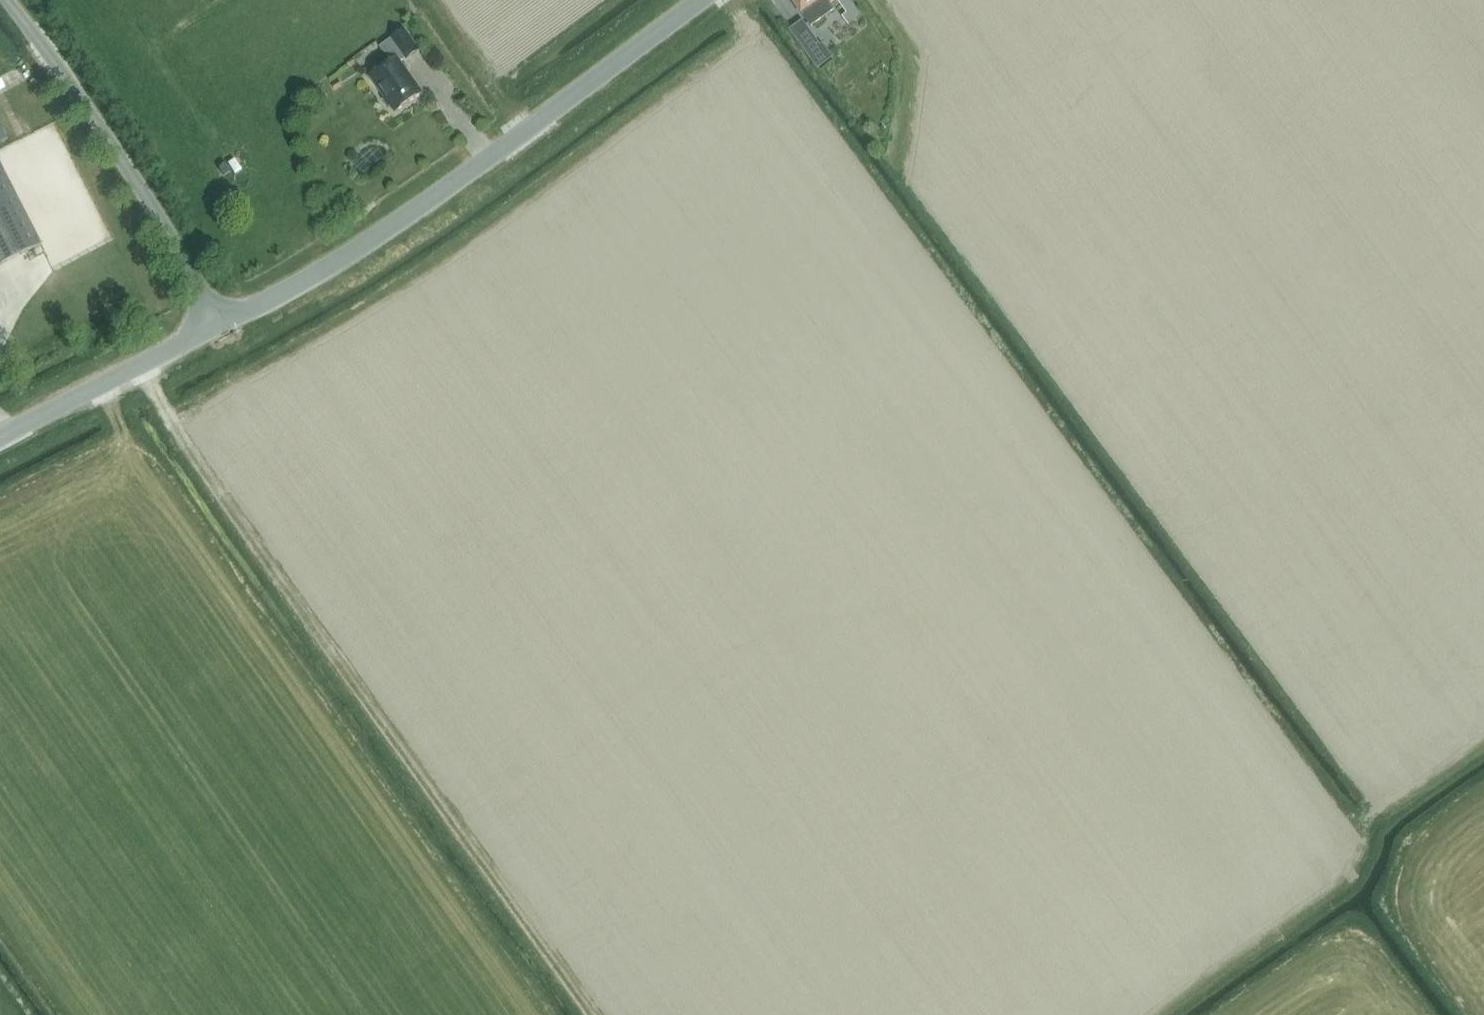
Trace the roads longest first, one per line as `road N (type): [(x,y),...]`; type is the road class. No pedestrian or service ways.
road 1 (tertiary): [(217,325),(373,249),(714,0)]
road 2 (tertiary): [(217,325),(150,201),(9,0)]
road 3 (tertiary): [(0,435),(217,325)]

